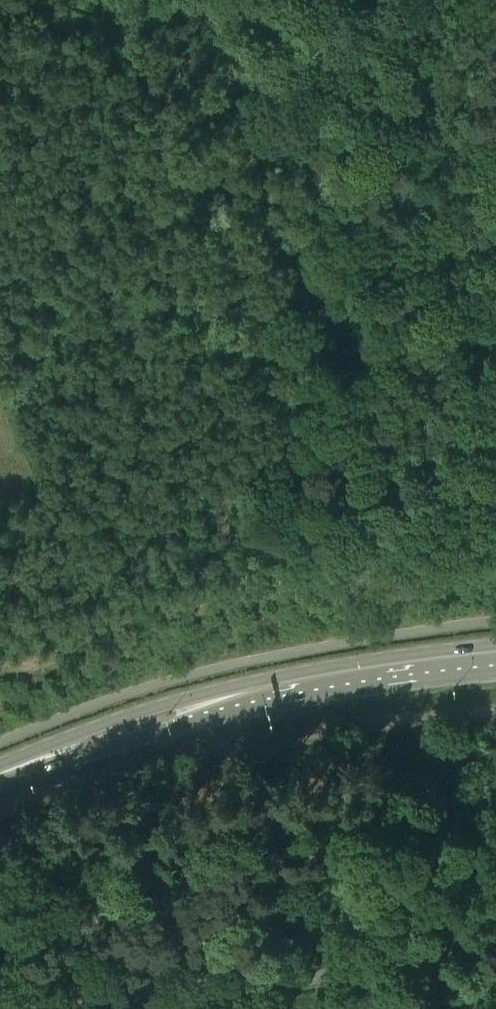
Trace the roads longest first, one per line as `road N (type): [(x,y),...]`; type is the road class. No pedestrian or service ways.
road 1 (secondary): [(0,777),(173,713),(364,674),(495,658)]
road 2 (primary): [(0,1007),(316,973),(392,957),(495,916)]

